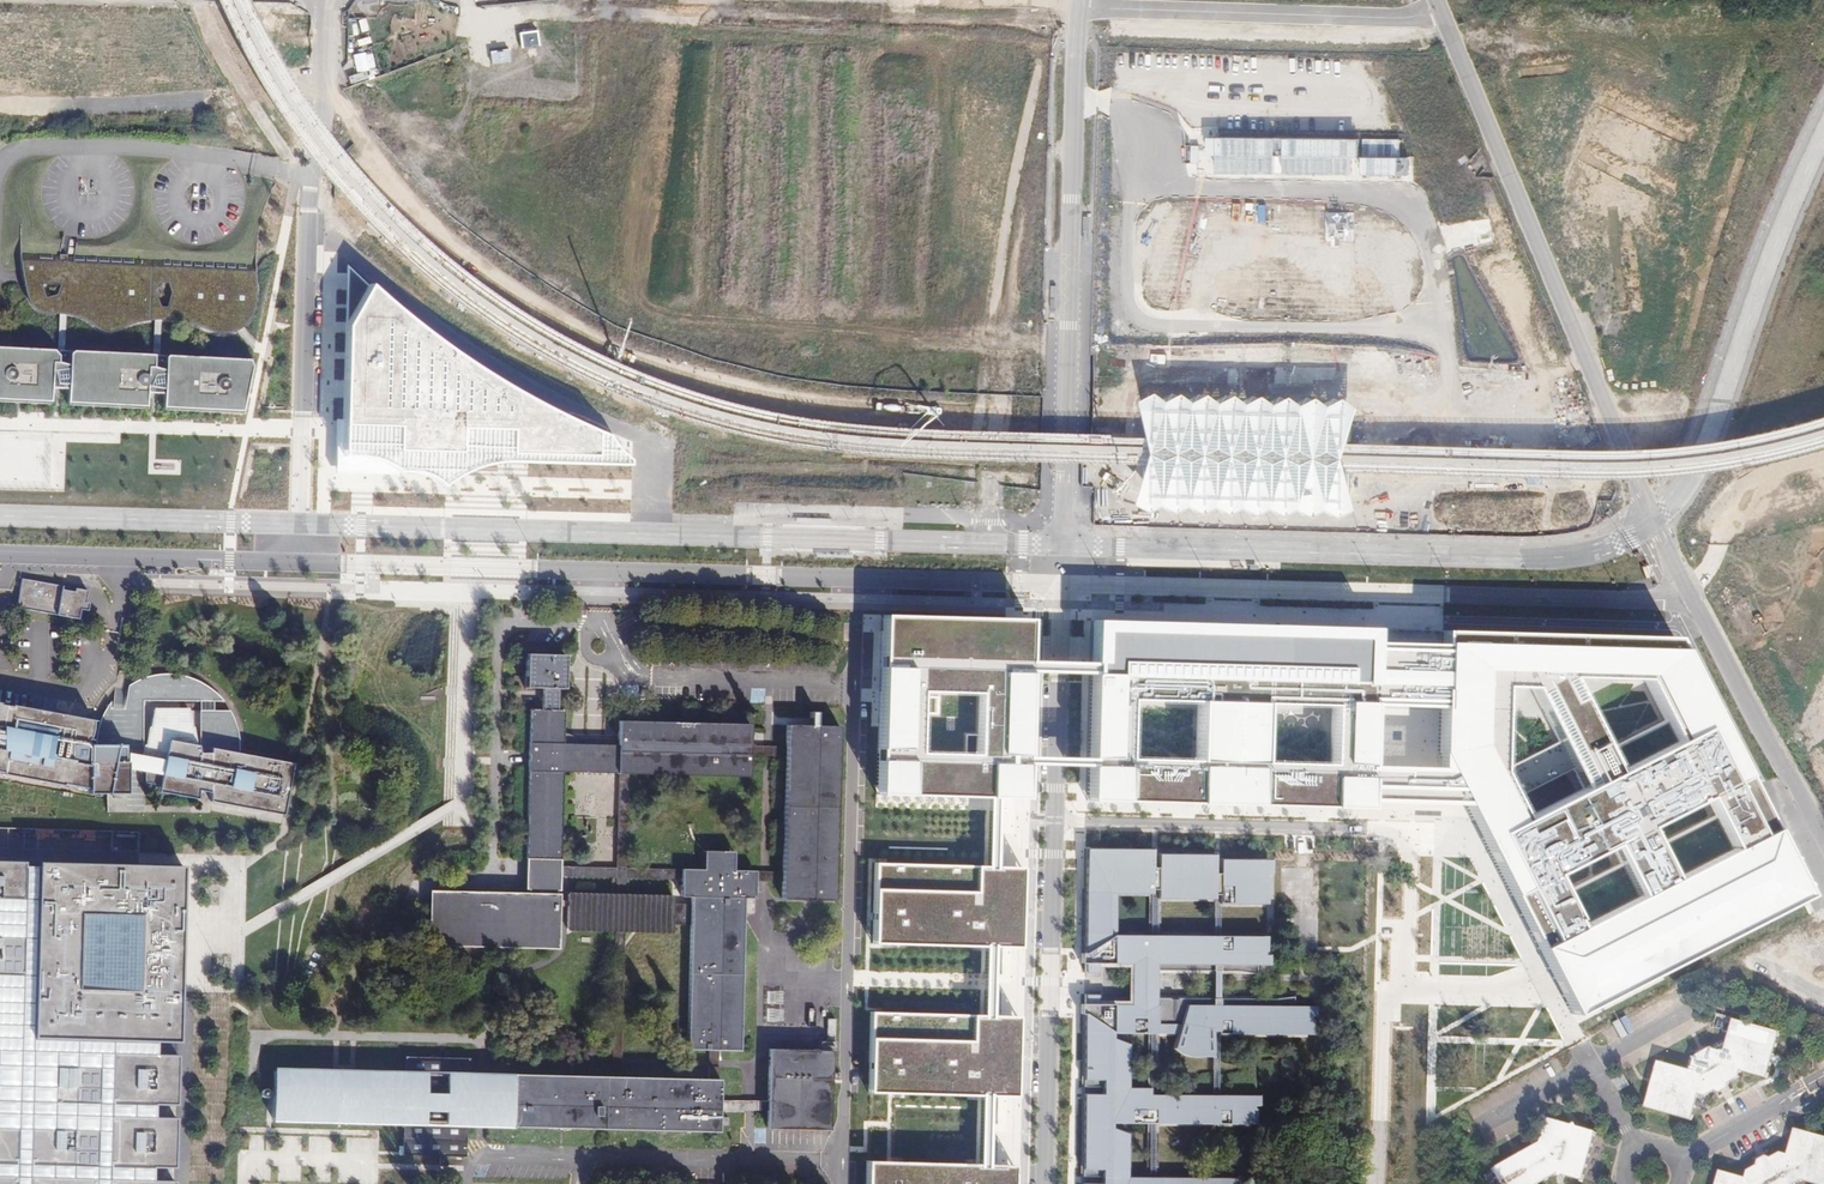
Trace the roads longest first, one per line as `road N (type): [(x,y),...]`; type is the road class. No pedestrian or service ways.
road 1 (tertiary): [(1059,585),(0,554)]
road 2 (residential): [(1377,1183),(1383,983),(1411,960),(1413,865),(1402,850),(1373,838),(1053,830)]
road 3 (tertiary): [(1689,593),(1441,8)]
road 4 (tertiary): [(1689,593),(1671,601),(1059,585)]
road 5 (unclassified): [(1079,0),(1090,7),(1394,18),(1441,8)]
road 6 (residential): [(1045,1183),(1053,830)]
road 7 (tertiary): [(1823,836),(1689,593)]
road 8 (secondary): [(1823,376),(1811,384),(1718,540),(1710,570),(1689,593)]
road 9 (residential): [(1053,830),(1059,585)]
road 10 (unclassified): [(327,0),(329,73),(312,178)]
road 11 (residential): [(1677,1162),(1823,1075)]

